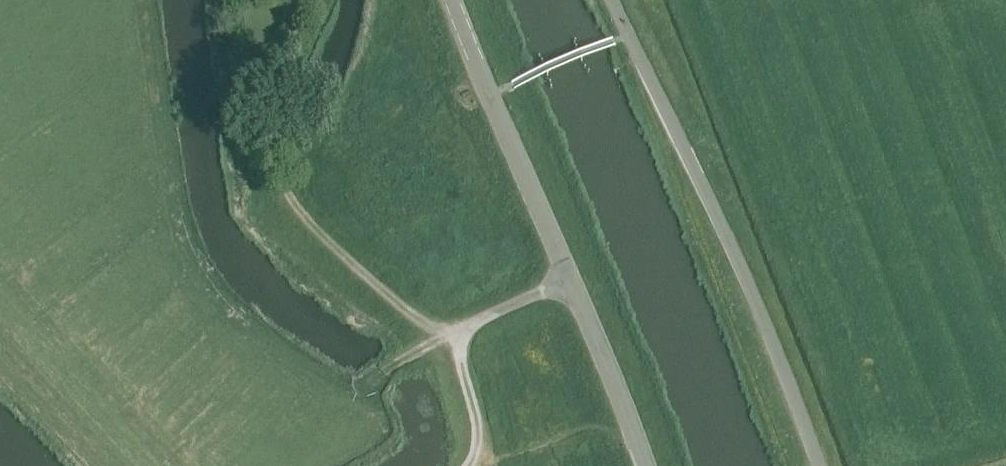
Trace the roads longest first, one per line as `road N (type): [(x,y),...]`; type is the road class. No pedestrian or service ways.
road 1 (track): [(360,398),(393,363),(466,332),(419,321),(293,201),(269,146),(296,20)]
road 2 (unclassified): [(818,465),(718,222),(610,0)]
road 3 (tertiary): [(647,465),(452,0)]

